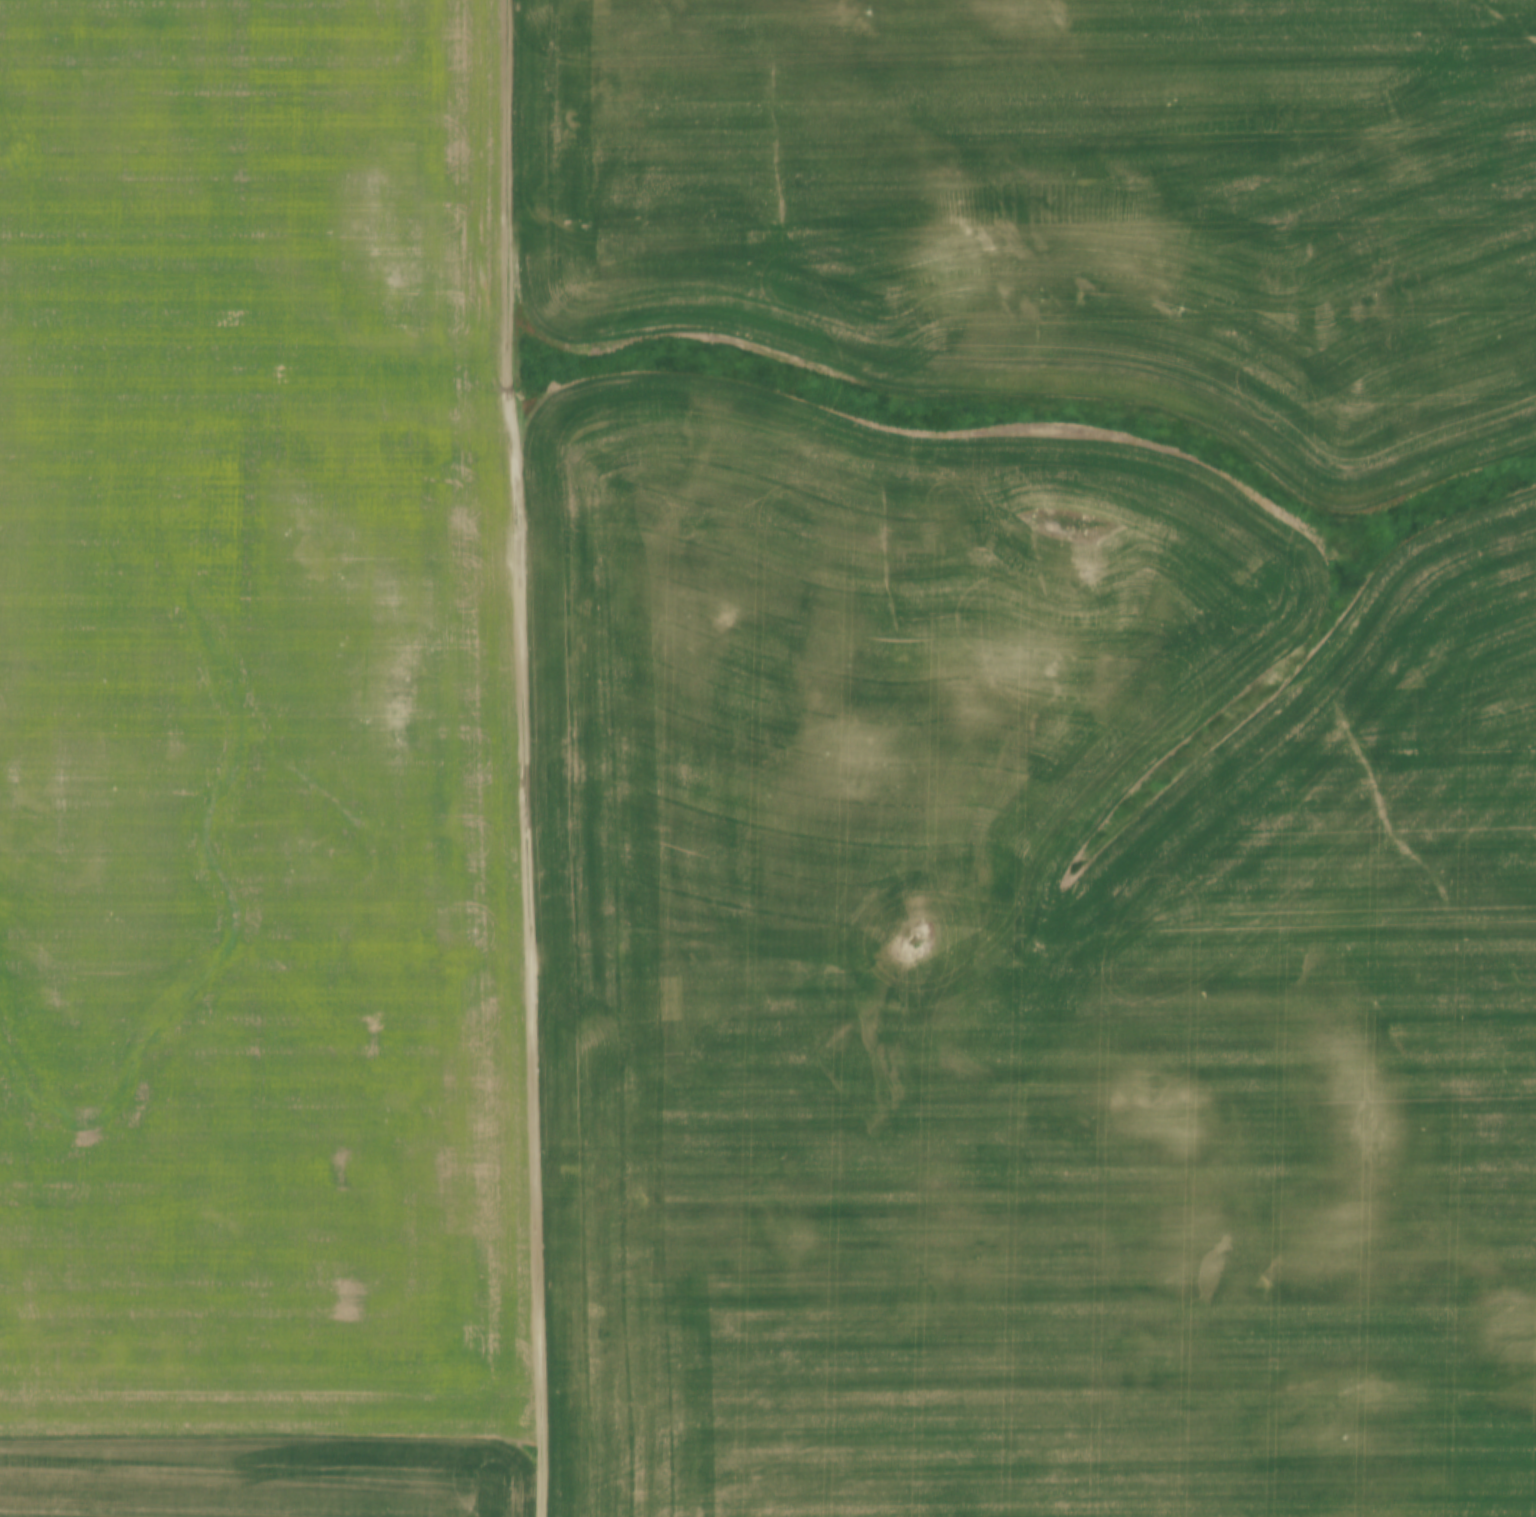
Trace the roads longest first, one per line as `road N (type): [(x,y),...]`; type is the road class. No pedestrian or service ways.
road 1 (track): [(513,0),(511,263),(543,1516)]

